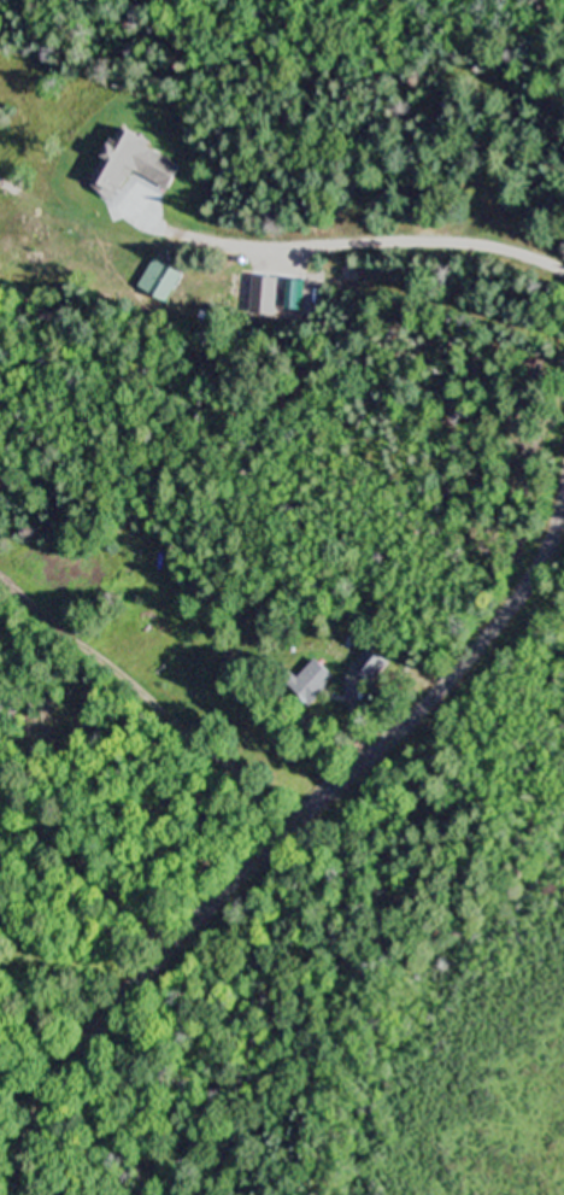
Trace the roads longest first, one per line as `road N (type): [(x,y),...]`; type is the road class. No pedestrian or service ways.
road 1 (residential): [(16,1194),(43,1114),(89,1038),(492,628),(537,563),(563,499)]

